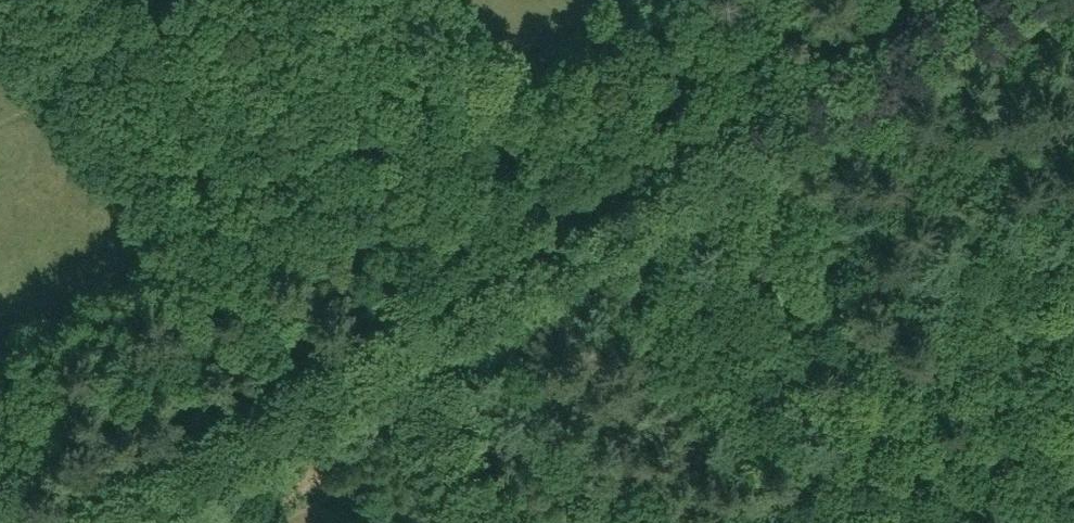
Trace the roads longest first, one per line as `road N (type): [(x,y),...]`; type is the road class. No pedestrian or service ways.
road 1 (track): [(376,371),(985,0)]
road 2 (track): [(113,522),(376,371)]
road 3 (track): [(469,522),(376,371)]

